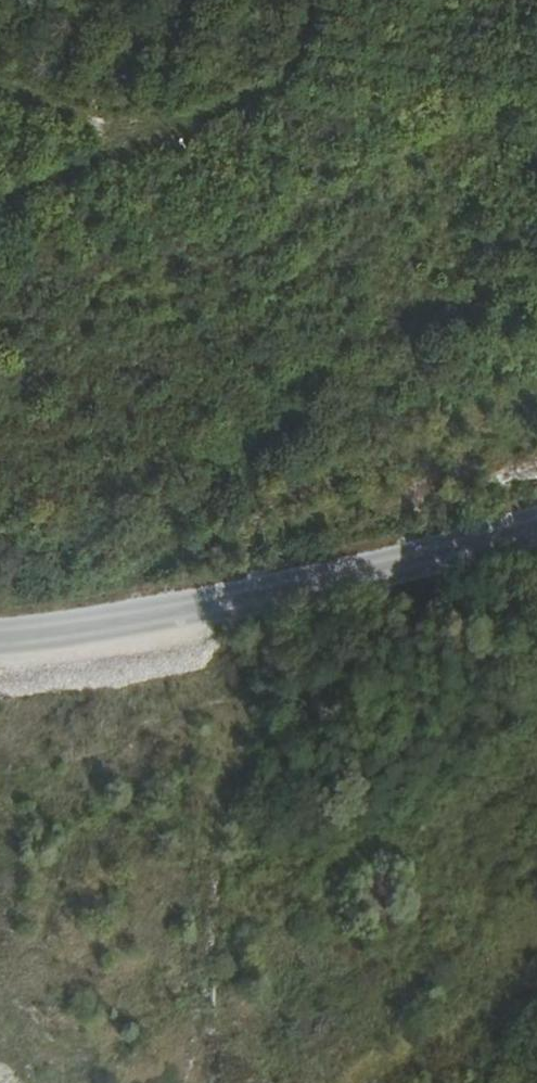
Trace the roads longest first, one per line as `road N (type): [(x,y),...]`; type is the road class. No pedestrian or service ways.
road 1 (track): [(536,268),(201,397),(135,409),(64,449),(0,468)]
road 2 (track): [(119,620),(147,564),(228,537),(262,499),(367,472),(536,391)]
road 3 (track): [(0,218),(277,93),(317,0)]
road 4 (track): [(536,983),(351,1082)]
road 5 (track): [(379,889),(392,980),(362,1074)]
road 6 (track): [(127,156),(0,93)]

